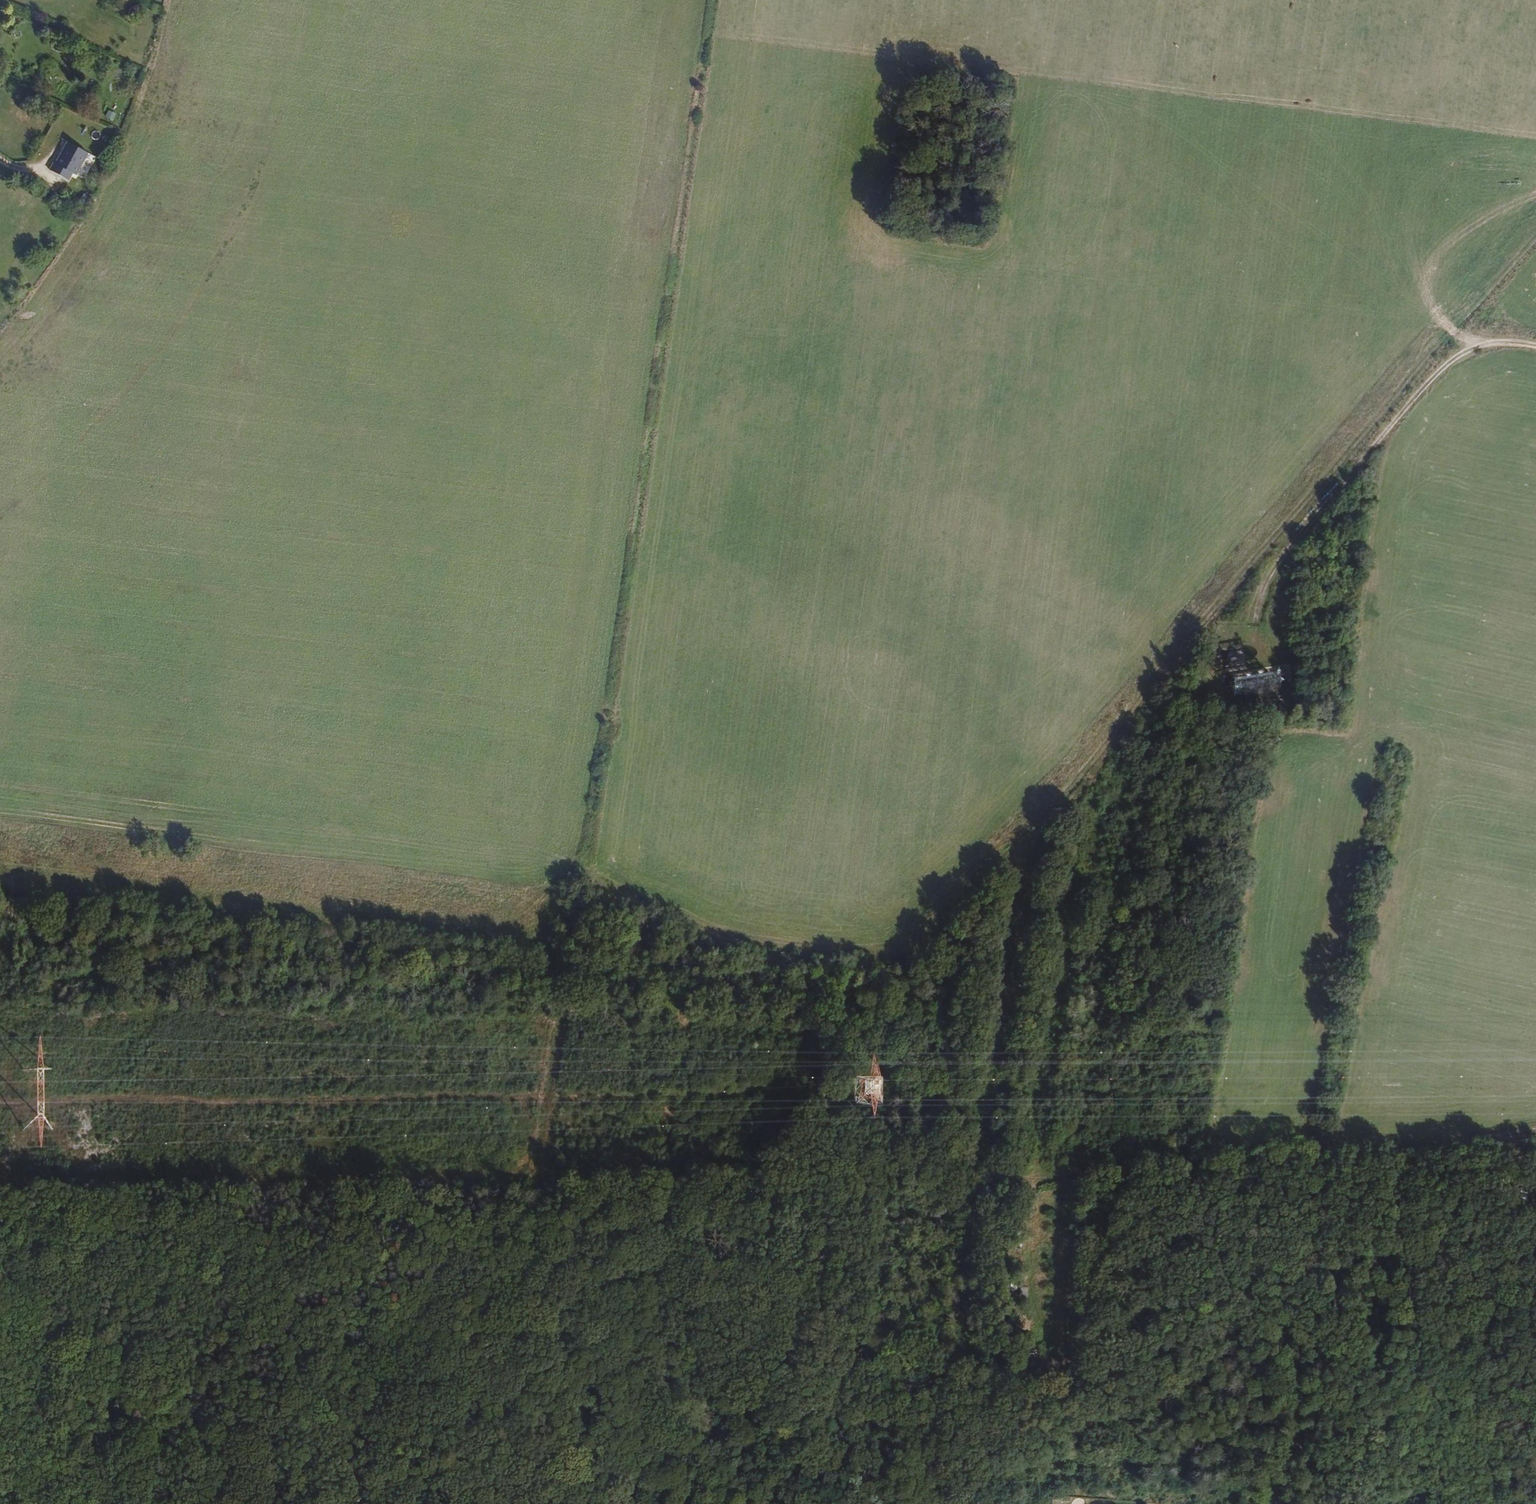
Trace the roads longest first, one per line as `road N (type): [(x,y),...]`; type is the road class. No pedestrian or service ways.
road 1 (track): [(1535,1121),(1447,1135),(1252,1144),(1046,1184),(941,1165),(895,1144),(861,1114),(822,1109),(454,1099),(0,1102)]
road 2 (track): [(1251,650),(1260,597),(1284,554),(1437,372),(1477,345),(1535,346)]
road 3 (track): [(1467,351),(1476,303),(1535,231)]

